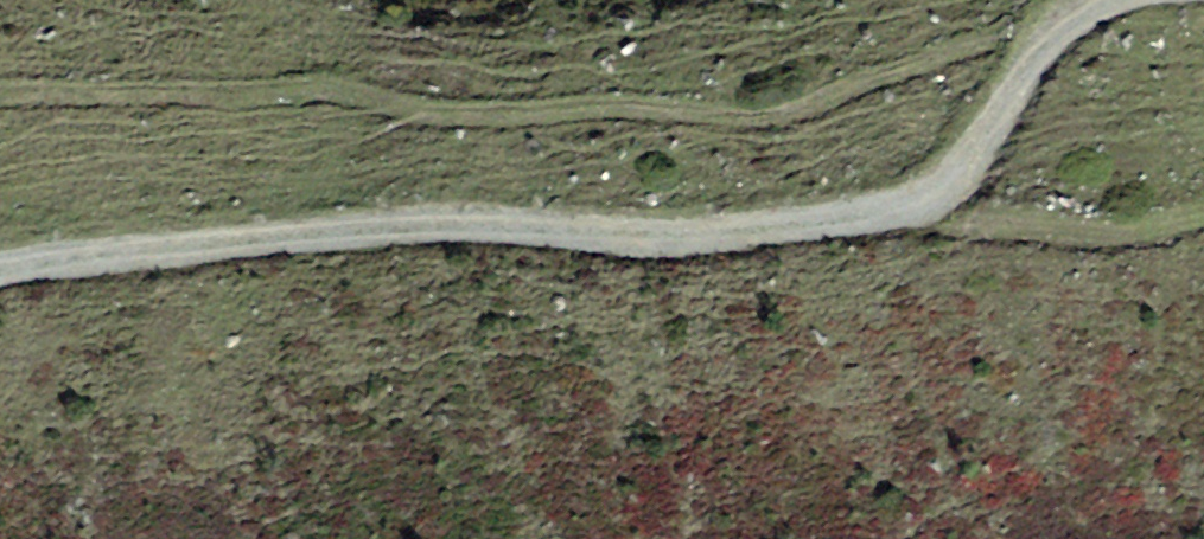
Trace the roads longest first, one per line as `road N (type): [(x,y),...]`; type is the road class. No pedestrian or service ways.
road 1 (track): [(0,274),(77,259),(464,228),(654,250),(900,213),(948,186),(1050,37)]
road 2 (track): [(1050,37),(993,44),(824,108),(754,124),(572,119),(462,126),(317,92),(0,98)]
road 3 (track): [(900,213),(1080,239),(1146,236),(1203,218)]

